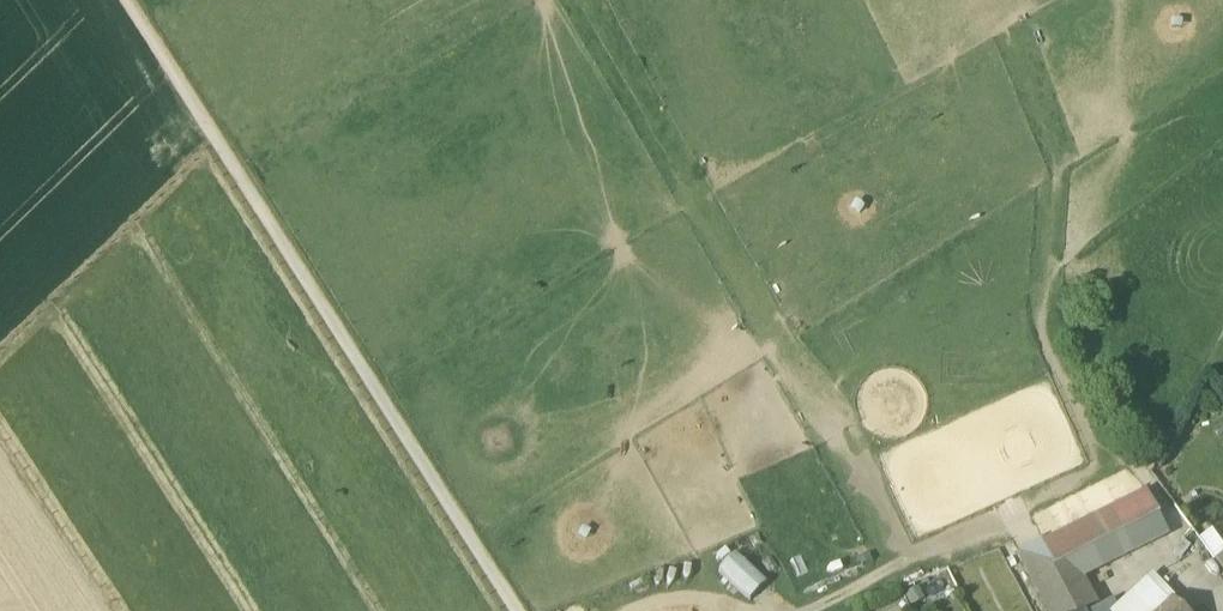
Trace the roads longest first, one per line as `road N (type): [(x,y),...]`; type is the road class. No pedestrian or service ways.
road 1 (track): [(511,610),(123,0)]

